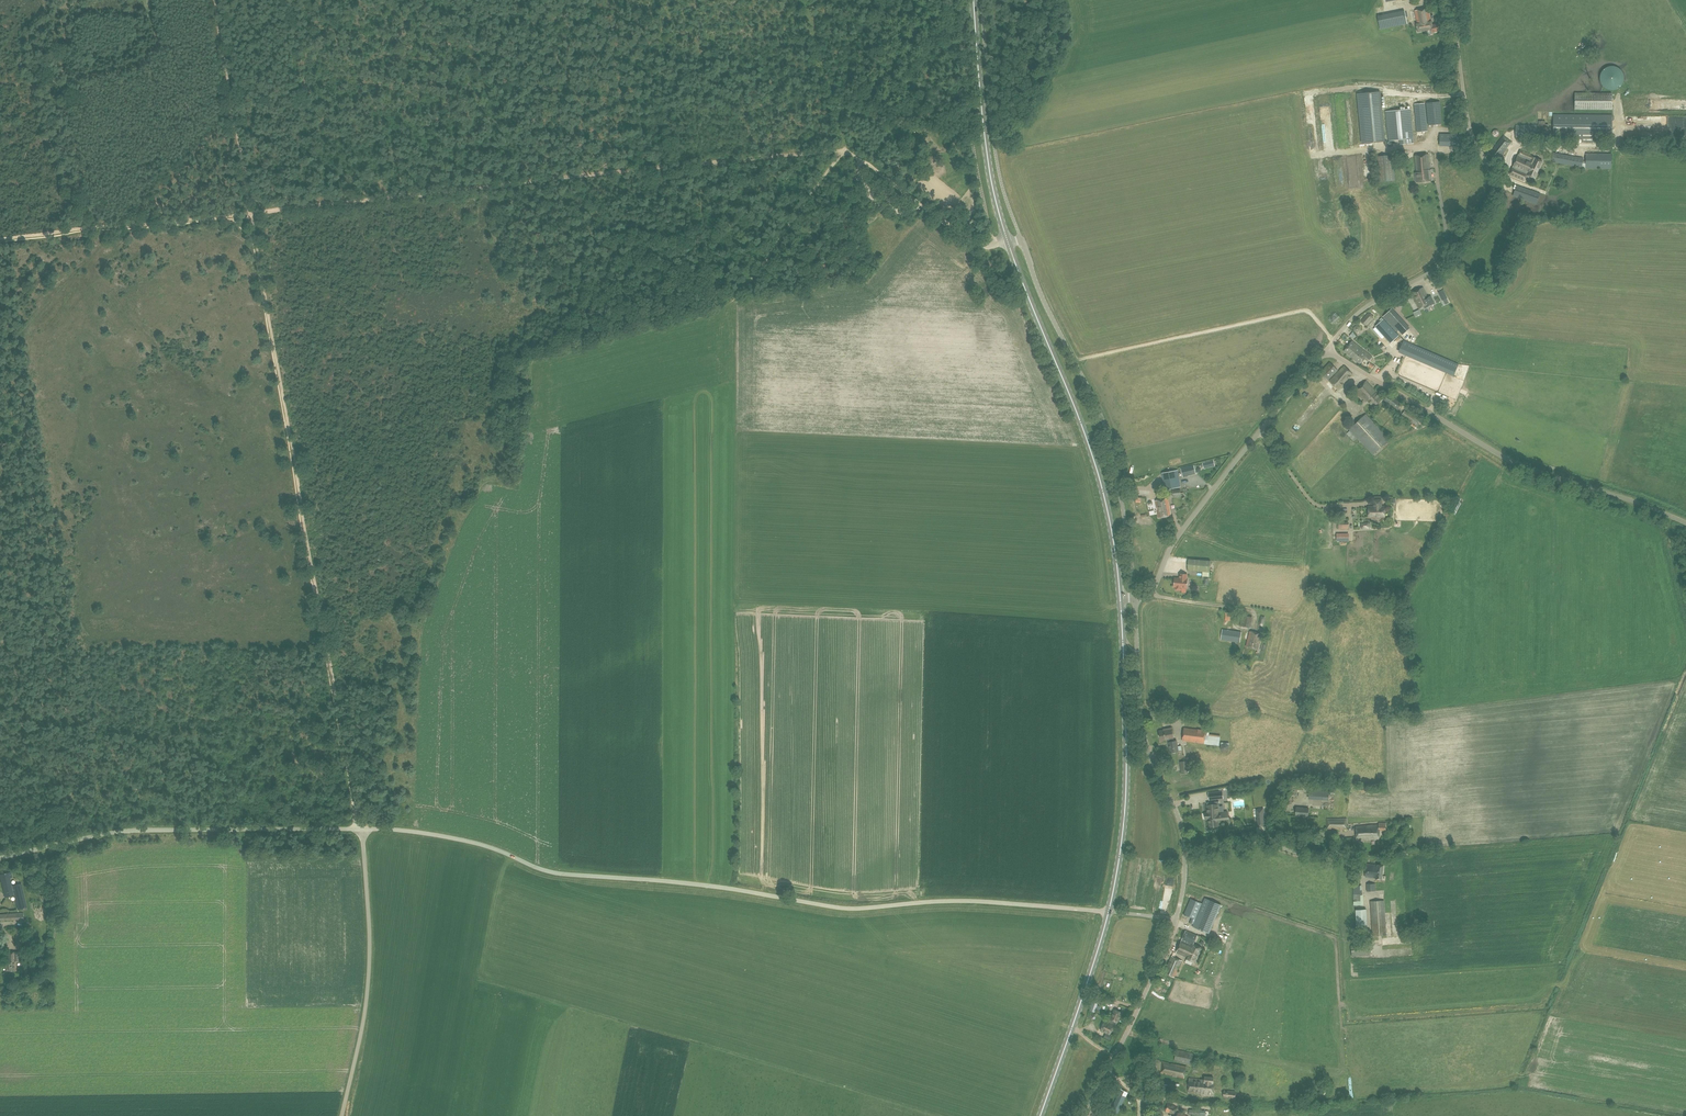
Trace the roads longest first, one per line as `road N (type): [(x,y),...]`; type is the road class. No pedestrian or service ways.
road 1 (unclassified): [(1108,912),(966,901),(840,909),(723,888),(551,873),(475,844),(361,830)]
road 2 (track): [(250,213),(361,830)]
road 3 (track): [(699,164),(250,213)]
road 4 (unclassified): [(1327,350),(1364,308),(1439,267),(1488,203),(1491,178),(1470,130),(1457,0)]
road 5 (unclassified): [(1135,596),(1105,426),(1020,238)]
road 6 (secondary): [(1120,597),(1092,455),(1008,242)]
road 7 (unclassified): [(0,858),(107,833),(361,830)]
road 8 (unclassified): [(1177,919),(1184,837),(1143,729),(1135,596)]
road 9 (unclassified): [(1135,596),(1151,593),(1172,543),(1327,350)]
road 10 (secondary): [(1108,912),(1127,776),(1120,597)]
road 11 (unclassified): [(342,1115),(369,978),(361,830)]
road 12 (unclassified): [(1685,523),(1511,462),(1430,413)]
road 13 (track): [(0,239),(250,213)]
road 14 (secondary): [(1008,242),(988,159),(974,0)]
road 15 (track): [(215,0),(250,213)]
road 16 (track): [(996,244),(974,243),(846,151)]
road 17 (unclassified): [(1116,1057),(1177,919)]
road 18 (track): [(846,151),(699,164)]
road 19 (unclassified): [(1327,350),(1430,413)]

